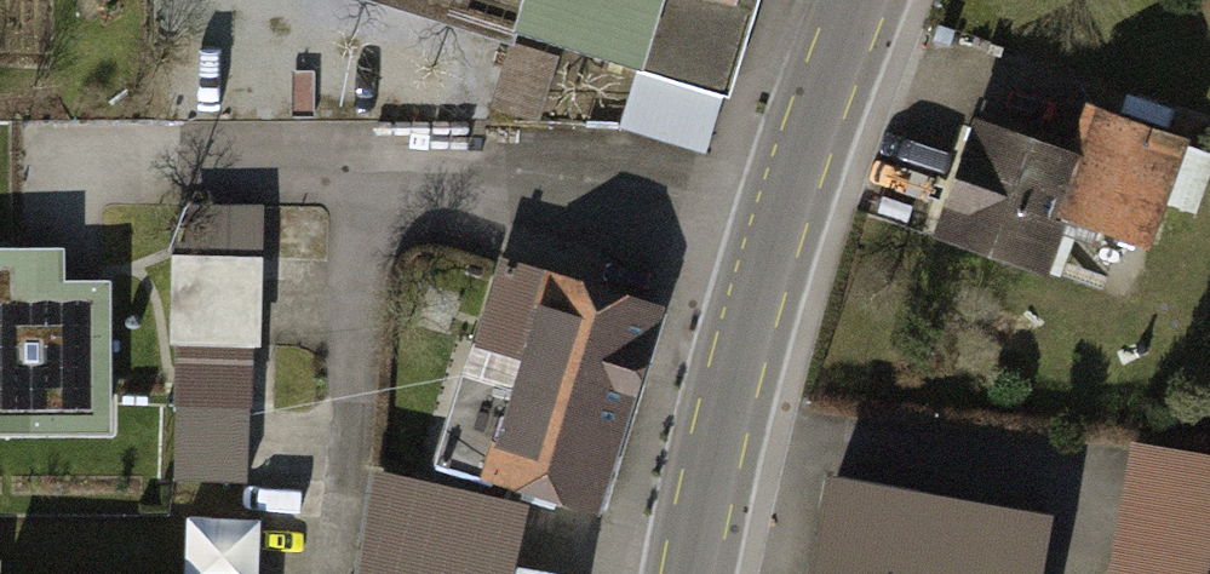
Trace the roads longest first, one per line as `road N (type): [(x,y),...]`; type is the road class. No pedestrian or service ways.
road 1 (secondary): [(692,573),(739,361),(826,89),(863,0)]

